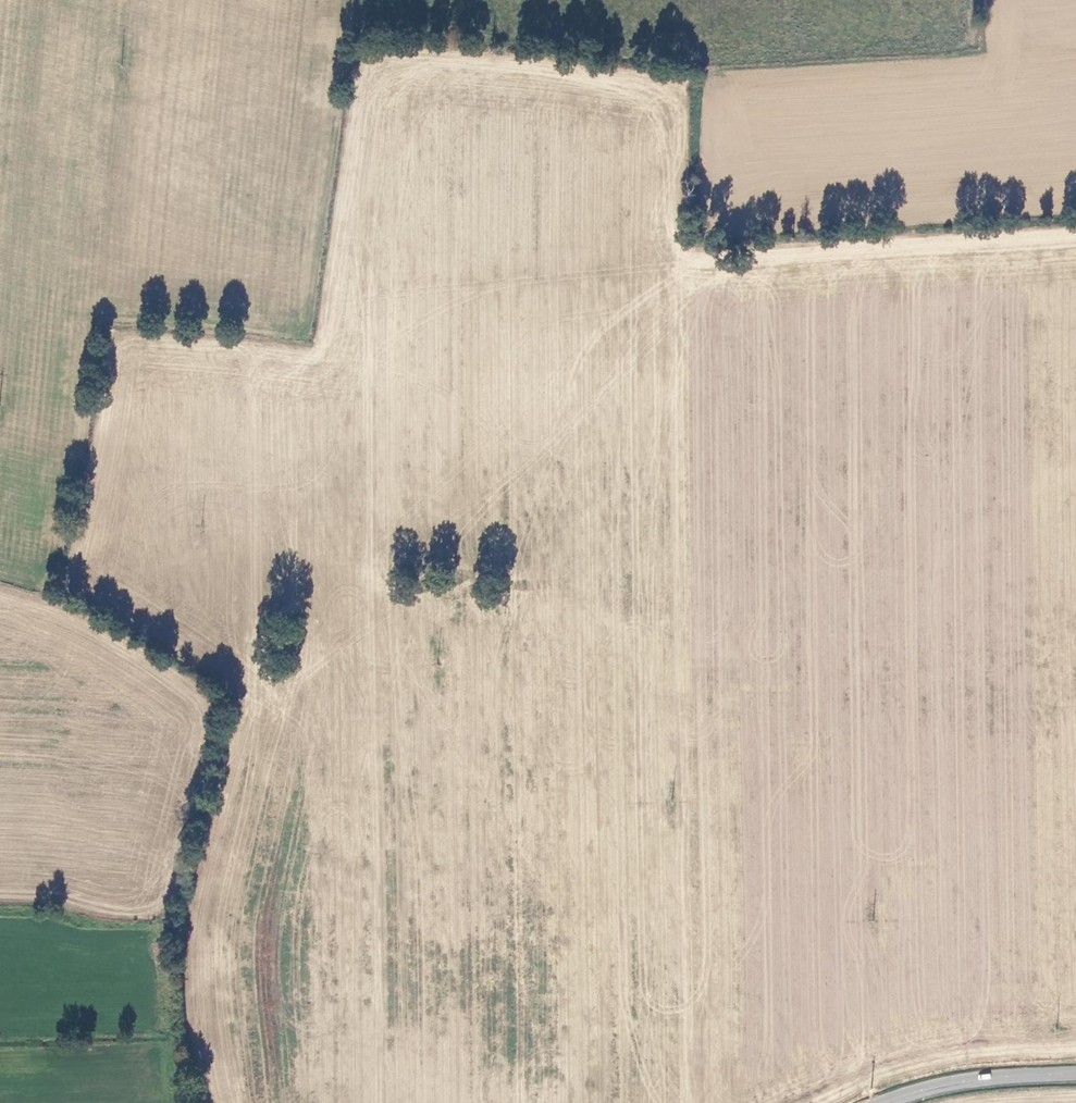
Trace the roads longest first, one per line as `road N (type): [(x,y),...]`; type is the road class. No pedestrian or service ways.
road 1 (tertiary): [(1075,1073),(960,1082),(878,1102)]

